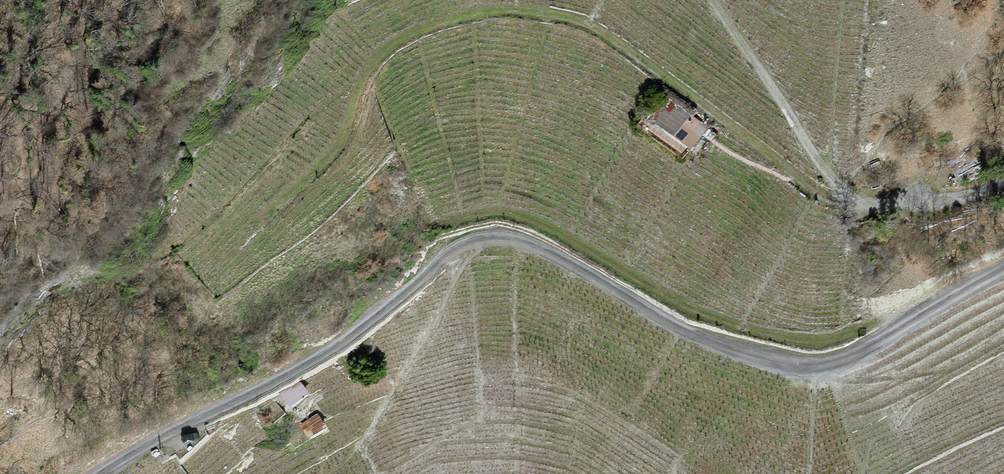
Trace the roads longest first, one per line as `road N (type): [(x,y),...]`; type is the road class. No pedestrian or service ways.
road 1 (track): [(1003,271),(866,352),(802,370),(685,334),(554,256),(507,241),(476,246),(325,355),(113,473)]
road 2 (track): [(845,198),(820,190),(577,18),(492,10),(423,26),(372,63),(331,155),(250,225)]
road 3 (track): [(845,198),(911,208),(1003,183)]

